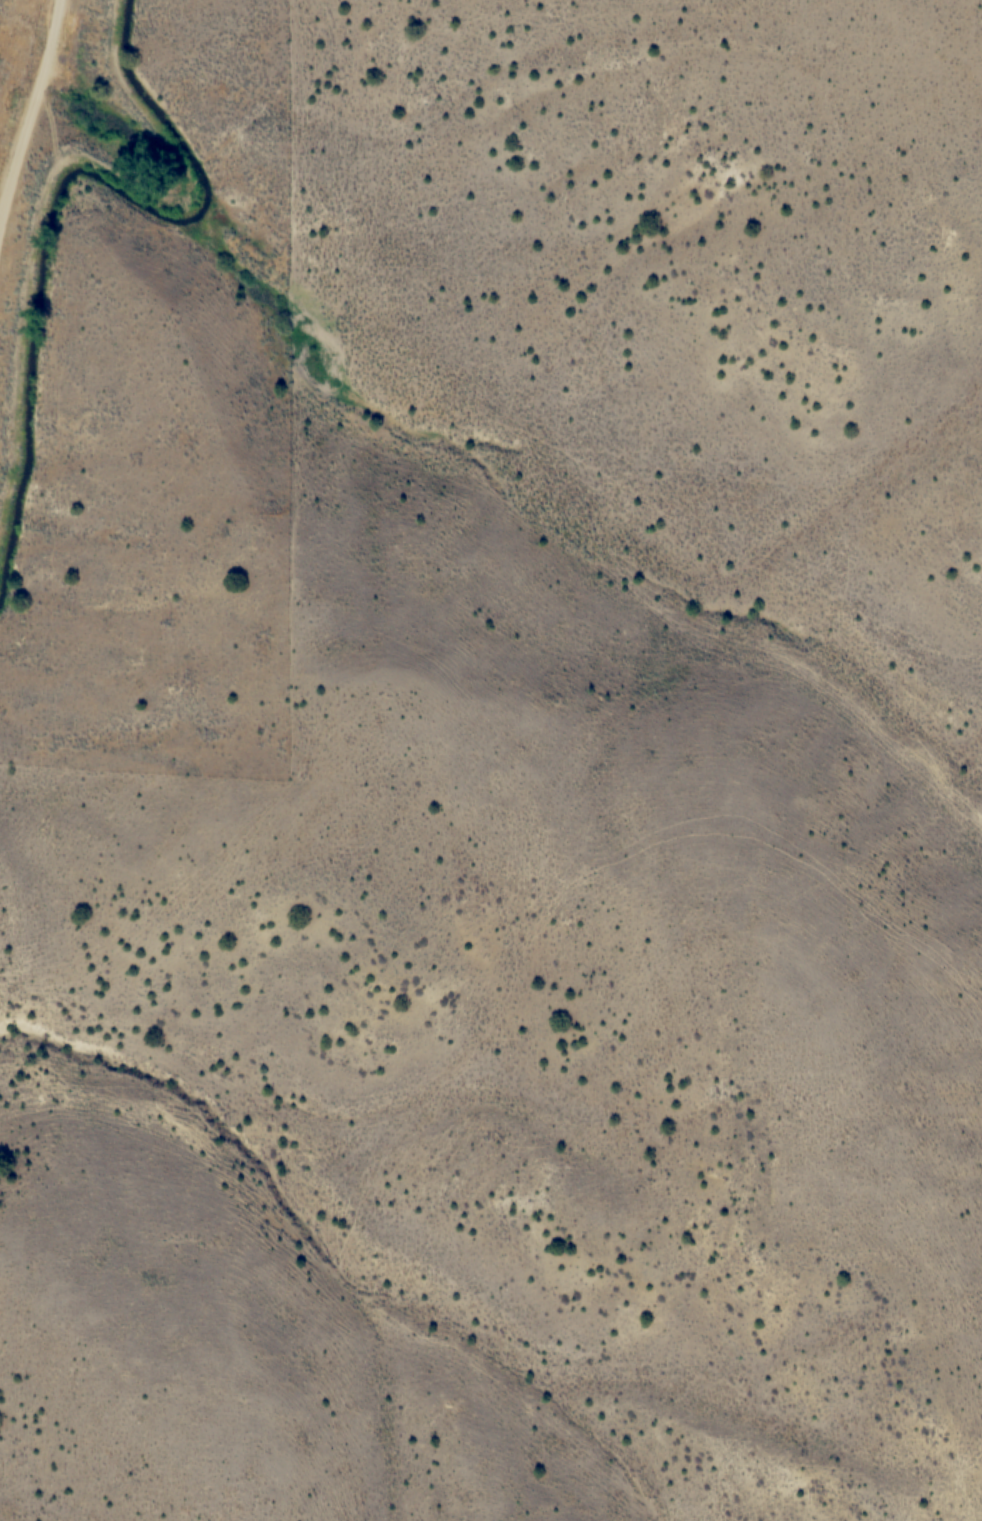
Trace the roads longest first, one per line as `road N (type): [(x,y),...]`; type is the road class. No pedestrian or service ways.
road 1 (residential): [(0,249),(67,0)]

